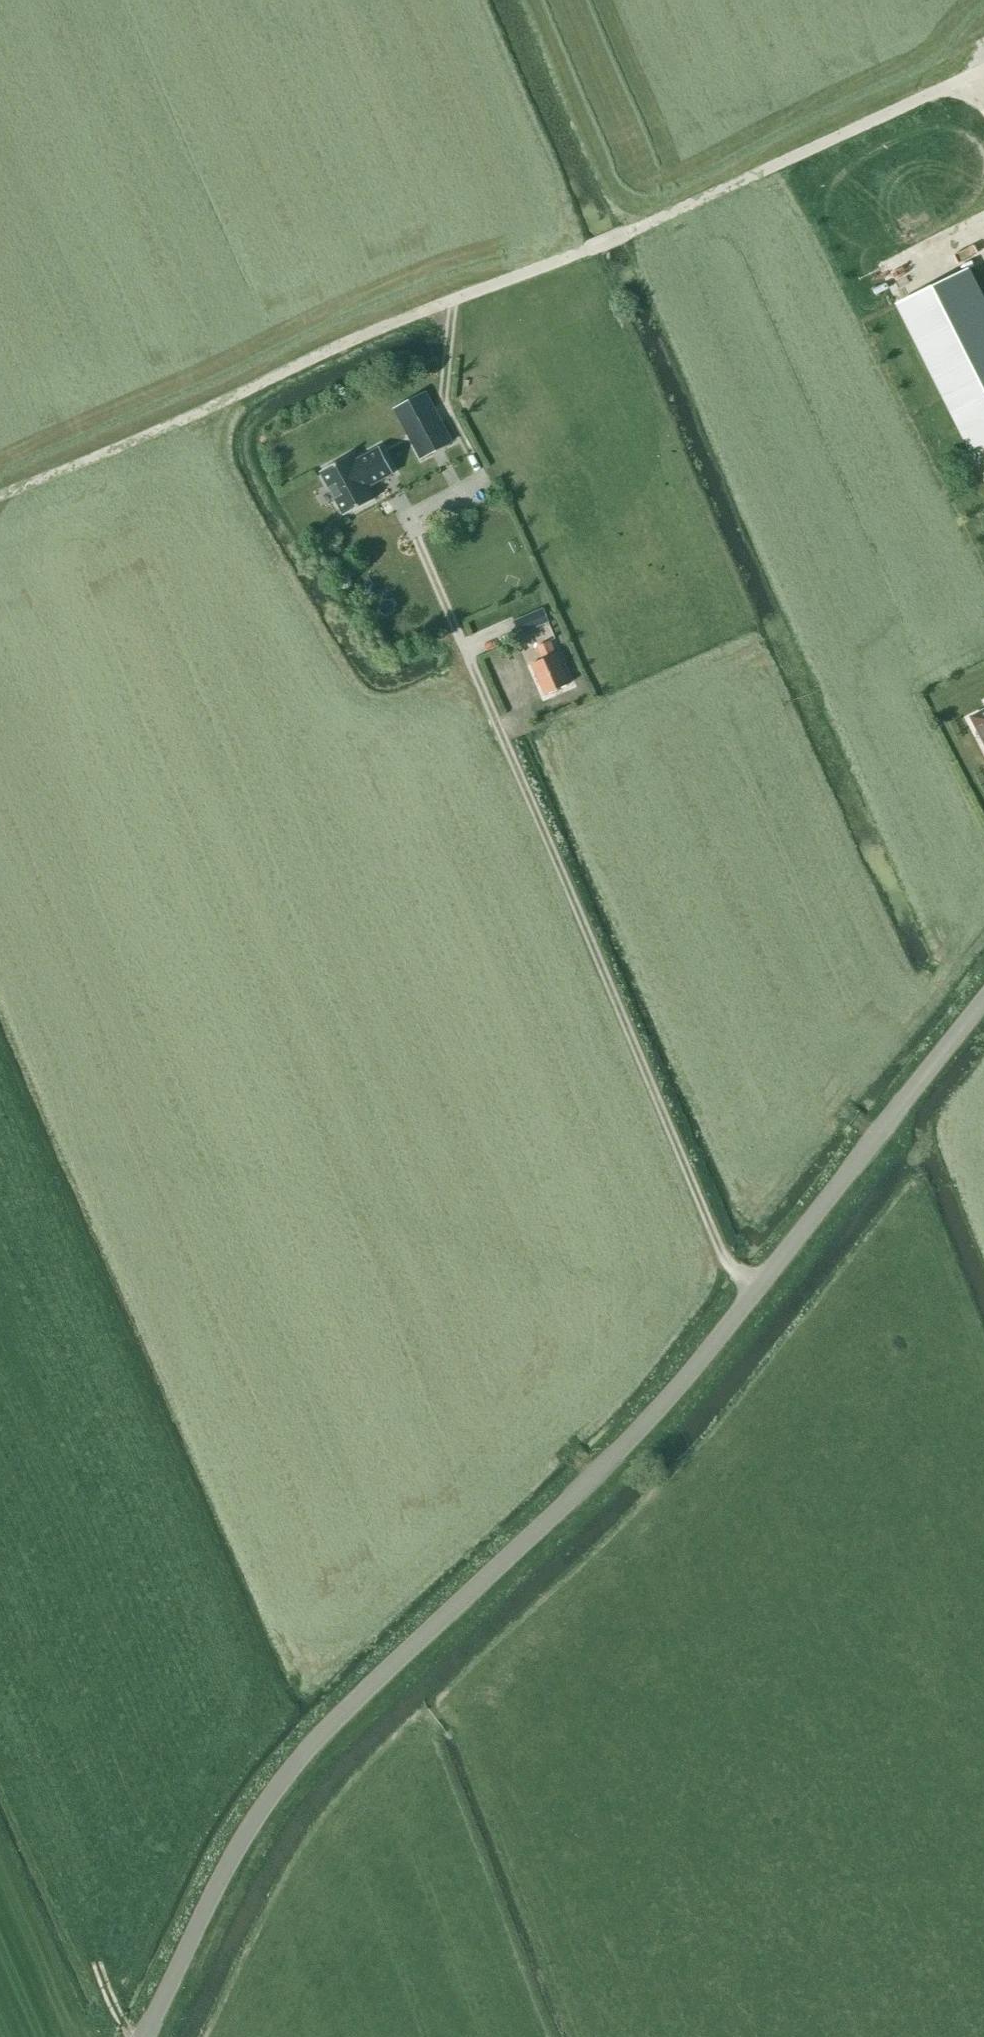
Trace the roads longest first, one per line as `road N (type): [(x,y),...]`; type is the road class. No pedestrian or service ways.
road 1 (unclassified): [(147,2036),(192,1940),(275,1794),(379,1680),(628,1447),(983,1004)]
road 2 (track): [(983,72),(590,249),(0,491)]
road 3 (track): [(485,484),(442,405),(451,304)]

